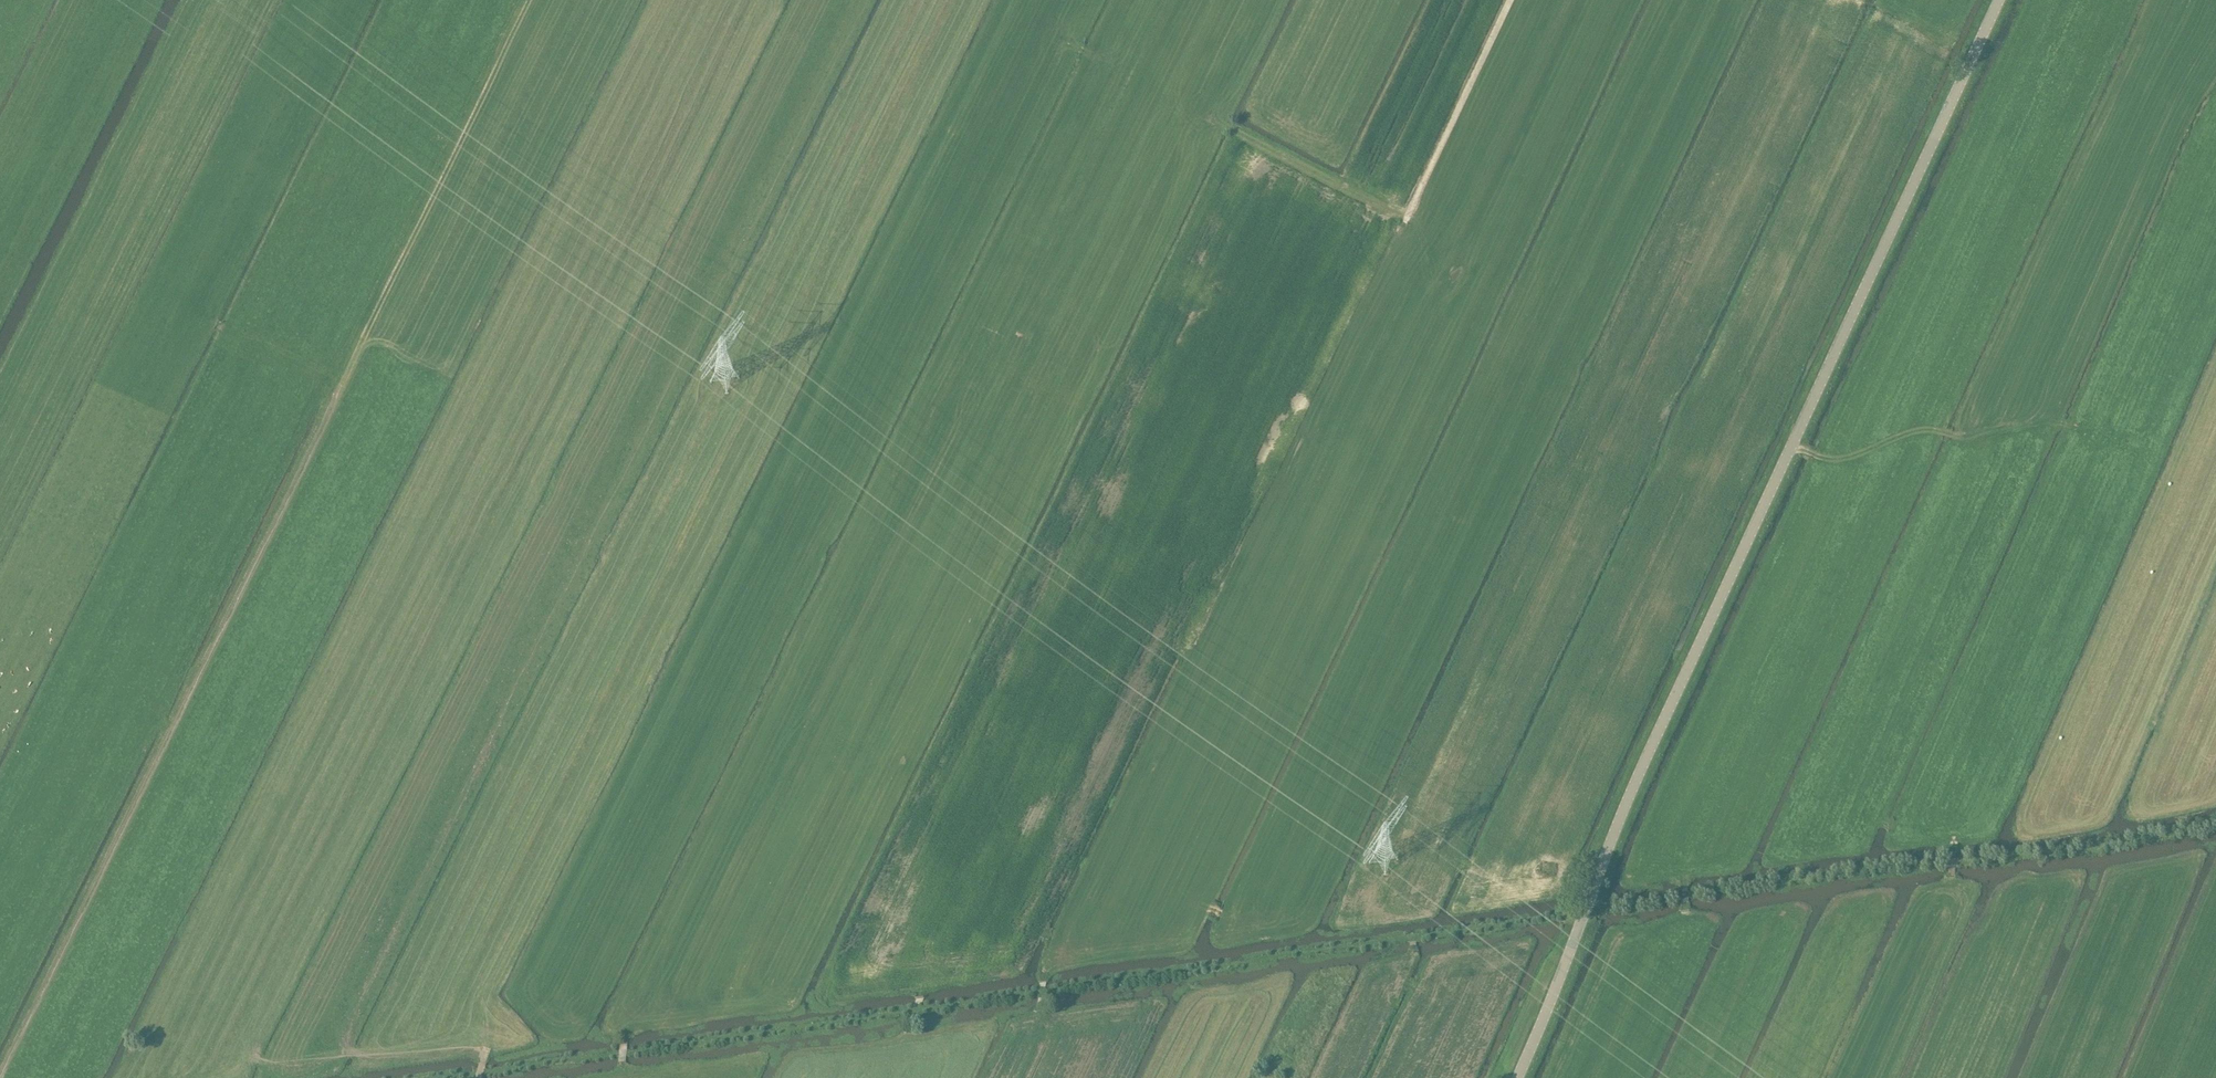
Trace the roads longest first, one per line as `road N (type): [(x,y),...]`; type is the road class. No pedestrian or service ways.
road 1 (unclassified): [(1998,0),(1643,765),(1584,912)]
road 2 (track): [(335,403),(1,1077)]
road 3 (track): [(1408,218),(1512,0)]
road 4 (unclassified): [(1517,1077),(1584,912)]
road 5 (track): [(1458,863),(1599,875)]

